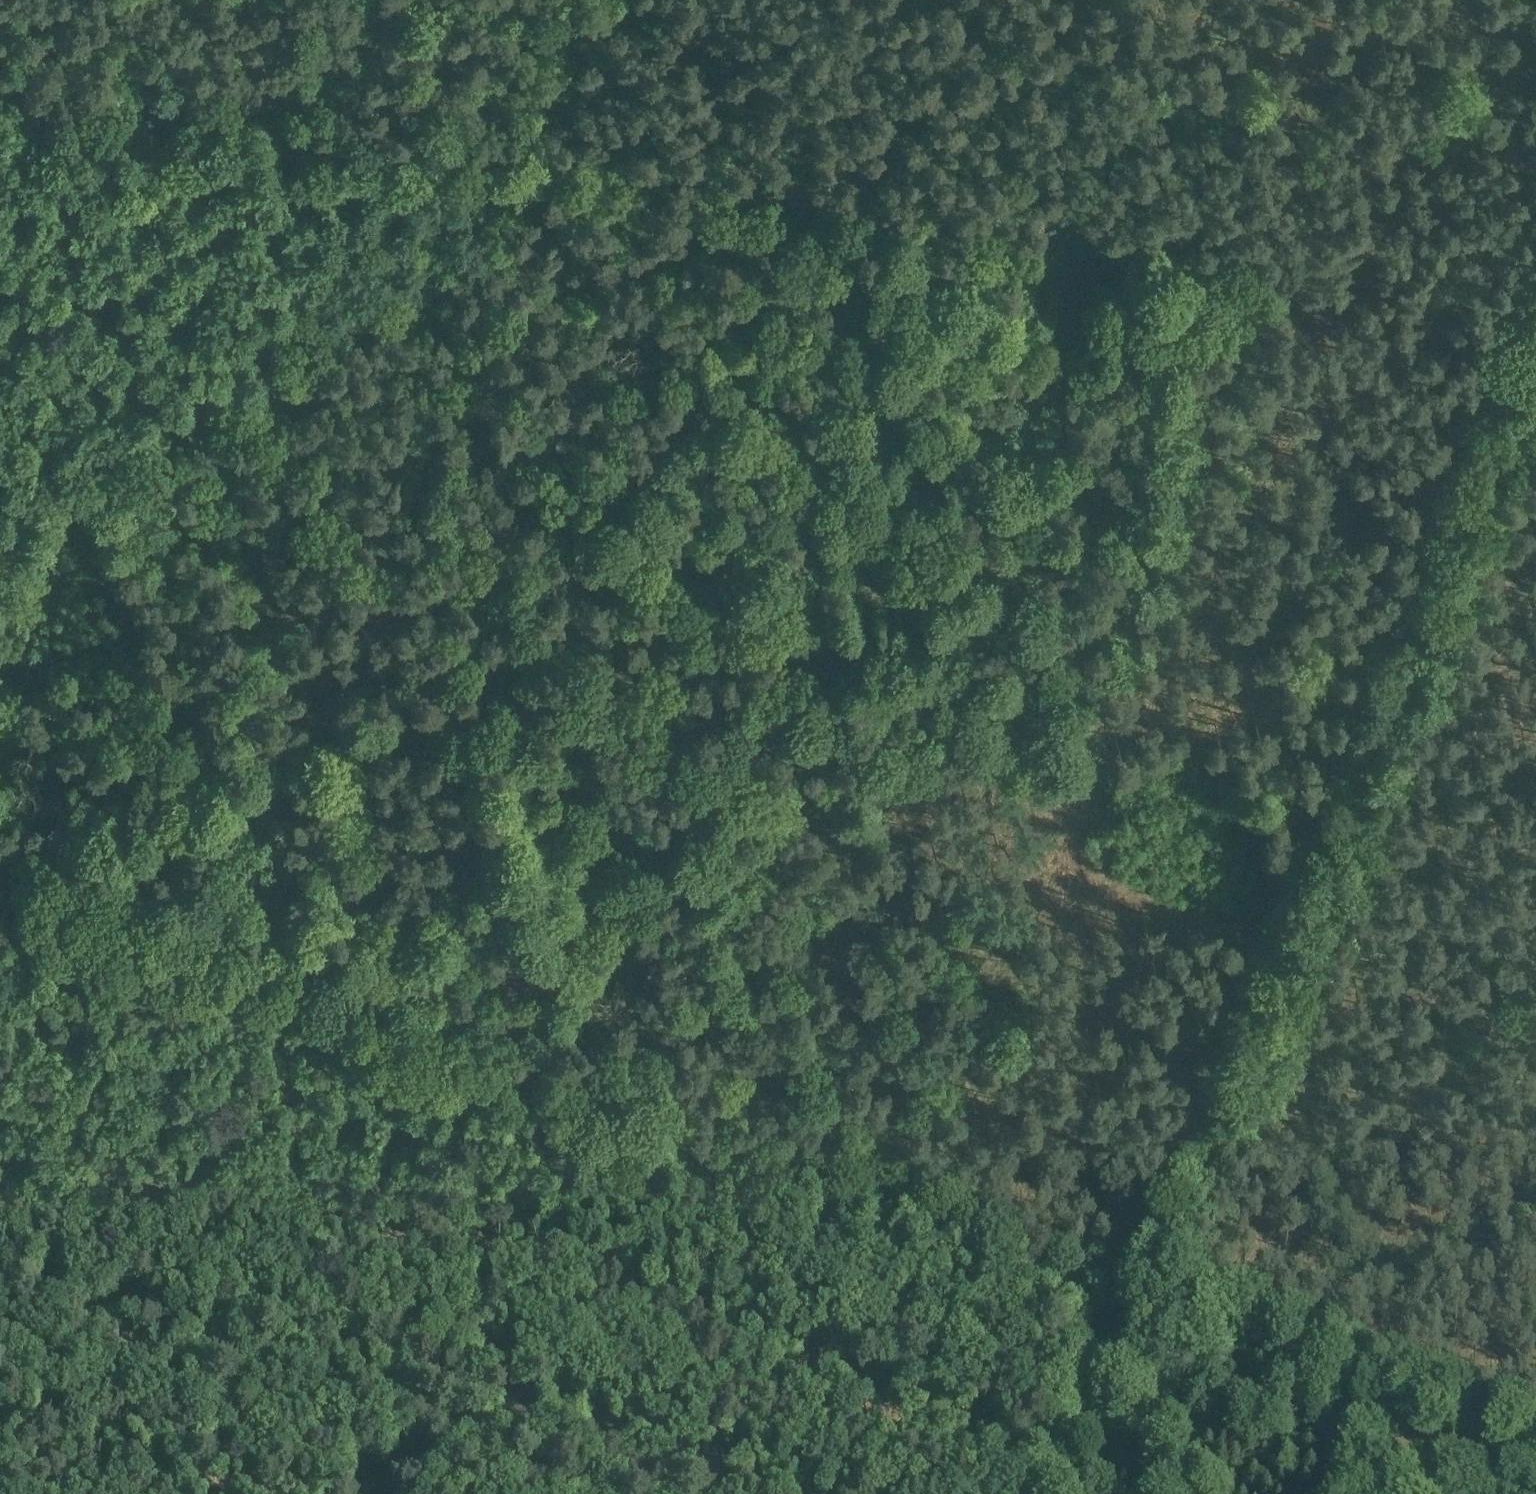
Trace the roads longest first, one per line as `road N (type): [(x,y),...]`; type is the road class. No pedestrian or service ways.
road 1 (track): [(1128,1342),(0,894)]
road 2 (track): [(1535,246),(1128,1342)]
road 3 (track): [(0,589),(372,219),(556,0)]
road 4 (track): [(1524,1493),(1128,1342)]
road 5 (track): [(1128,1342),(1065,1493)]

